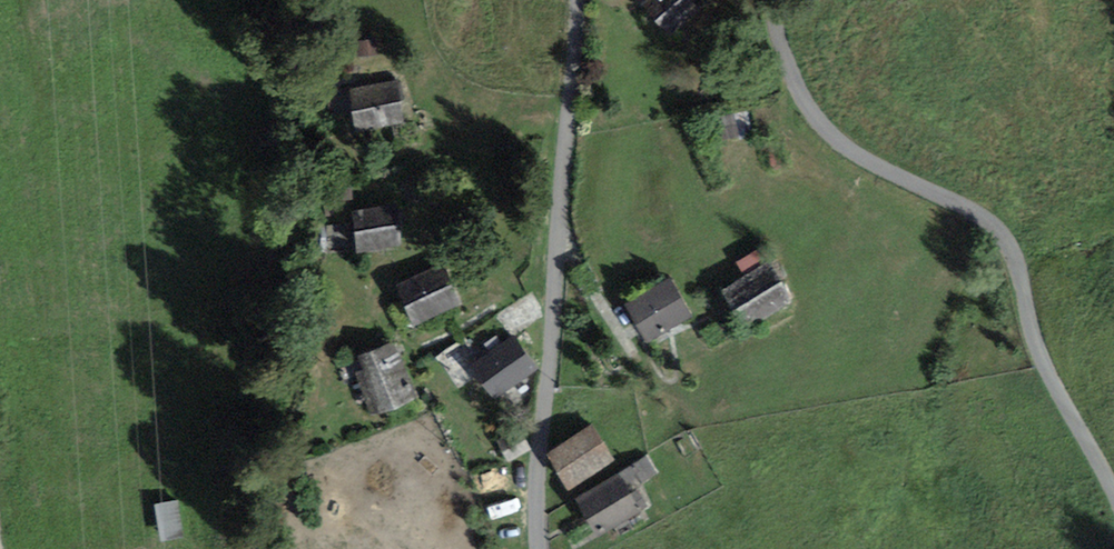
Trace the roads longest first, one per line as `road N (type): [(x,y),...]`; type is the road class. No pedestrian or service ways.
road 1 (unclassified): [(761,0),(791,71),(835,140),(975,211),(1005,242),(1043,362),(1113,494)]
road 2 (unclassified): [(542,548),(538,496),(577,0)]

